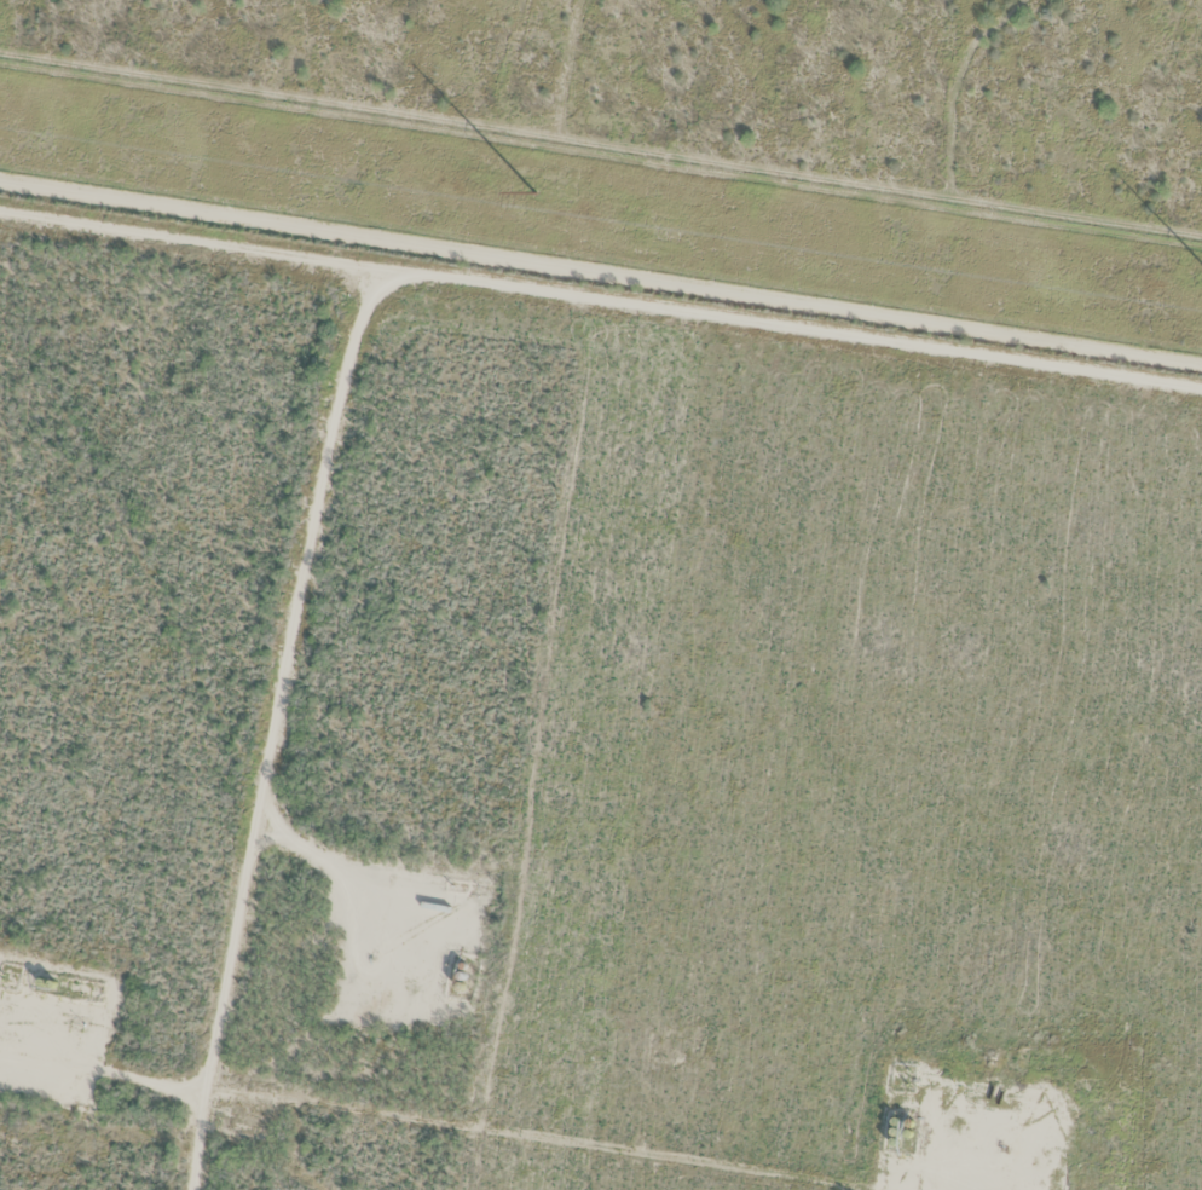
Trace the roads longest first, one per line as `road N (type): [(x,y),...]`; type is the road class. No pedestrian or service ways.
road 1 (residential): [(0,215),(53,224),(76,241),(173,241),(1201,397)]
road 2 (residential): [(426,1189),(404,1096),(335,951),(122,605),(70,495),(35,362),(76,241)]

